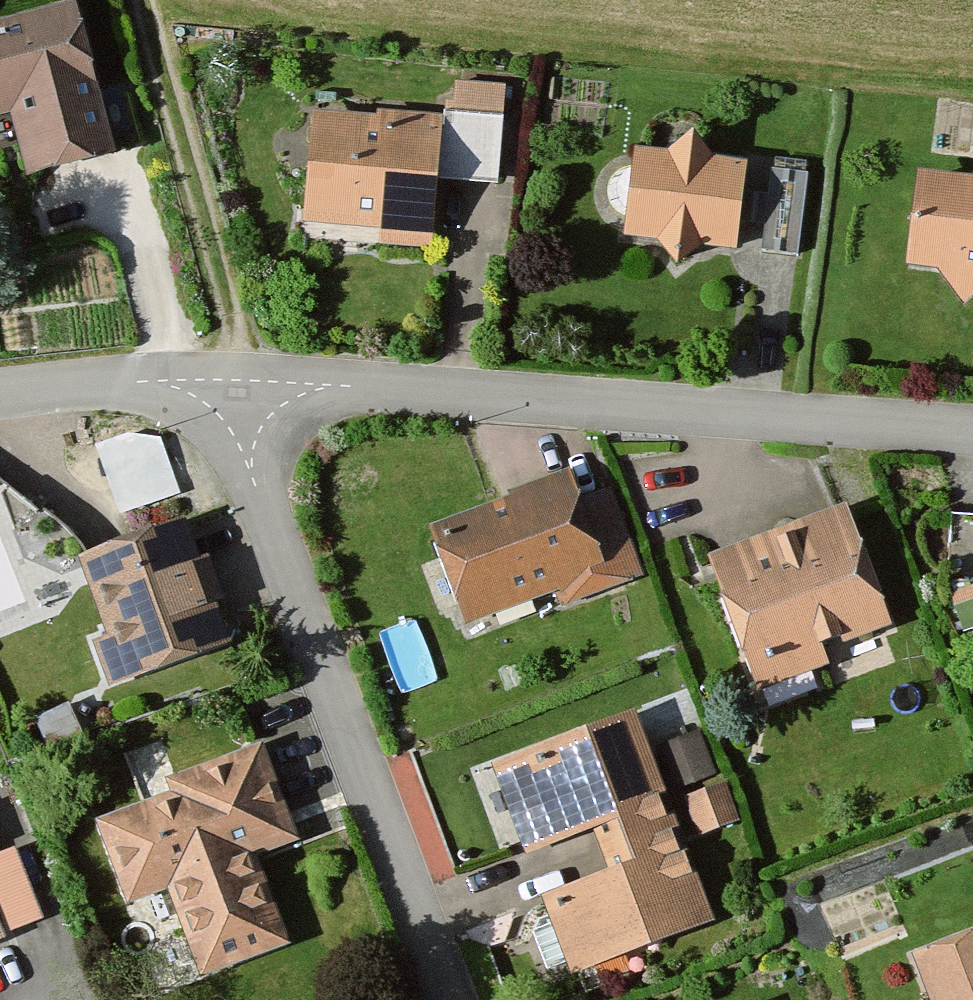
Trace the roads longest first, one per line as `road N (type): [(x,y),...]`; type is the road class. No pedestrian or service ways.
road 1 (residential): [(219,381),(972,433)]
road 2 (residential): [(451,999),(219,381)]
road 3 (track): [(145,0),(248,383)]
road 4 (residential): [(0,391),(219,381)]

